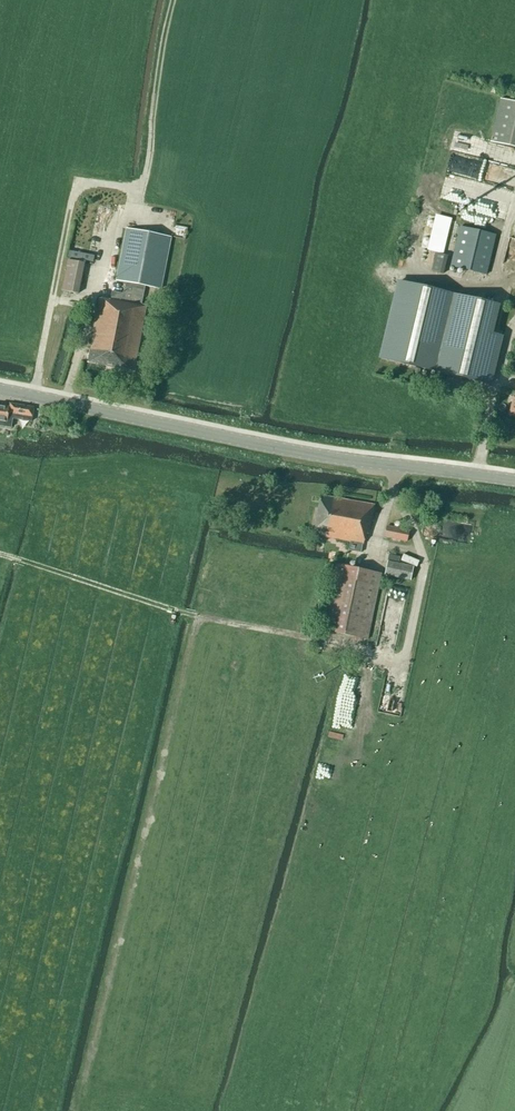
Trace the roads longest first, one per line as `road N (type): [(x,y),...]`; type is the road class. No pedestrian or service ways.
road 1 (track): [(388,499),(406,515),(425,563),(406,658),(203,617),(194,628),(76,1110)]
road 2 (tertiary): [(514,480),(324,455),(0,390)]
road 3 (track): [(33,396),(73,191),(99,182),(143,190),(174,0)]
road 4 (track): [(203,617),(0,553)]

